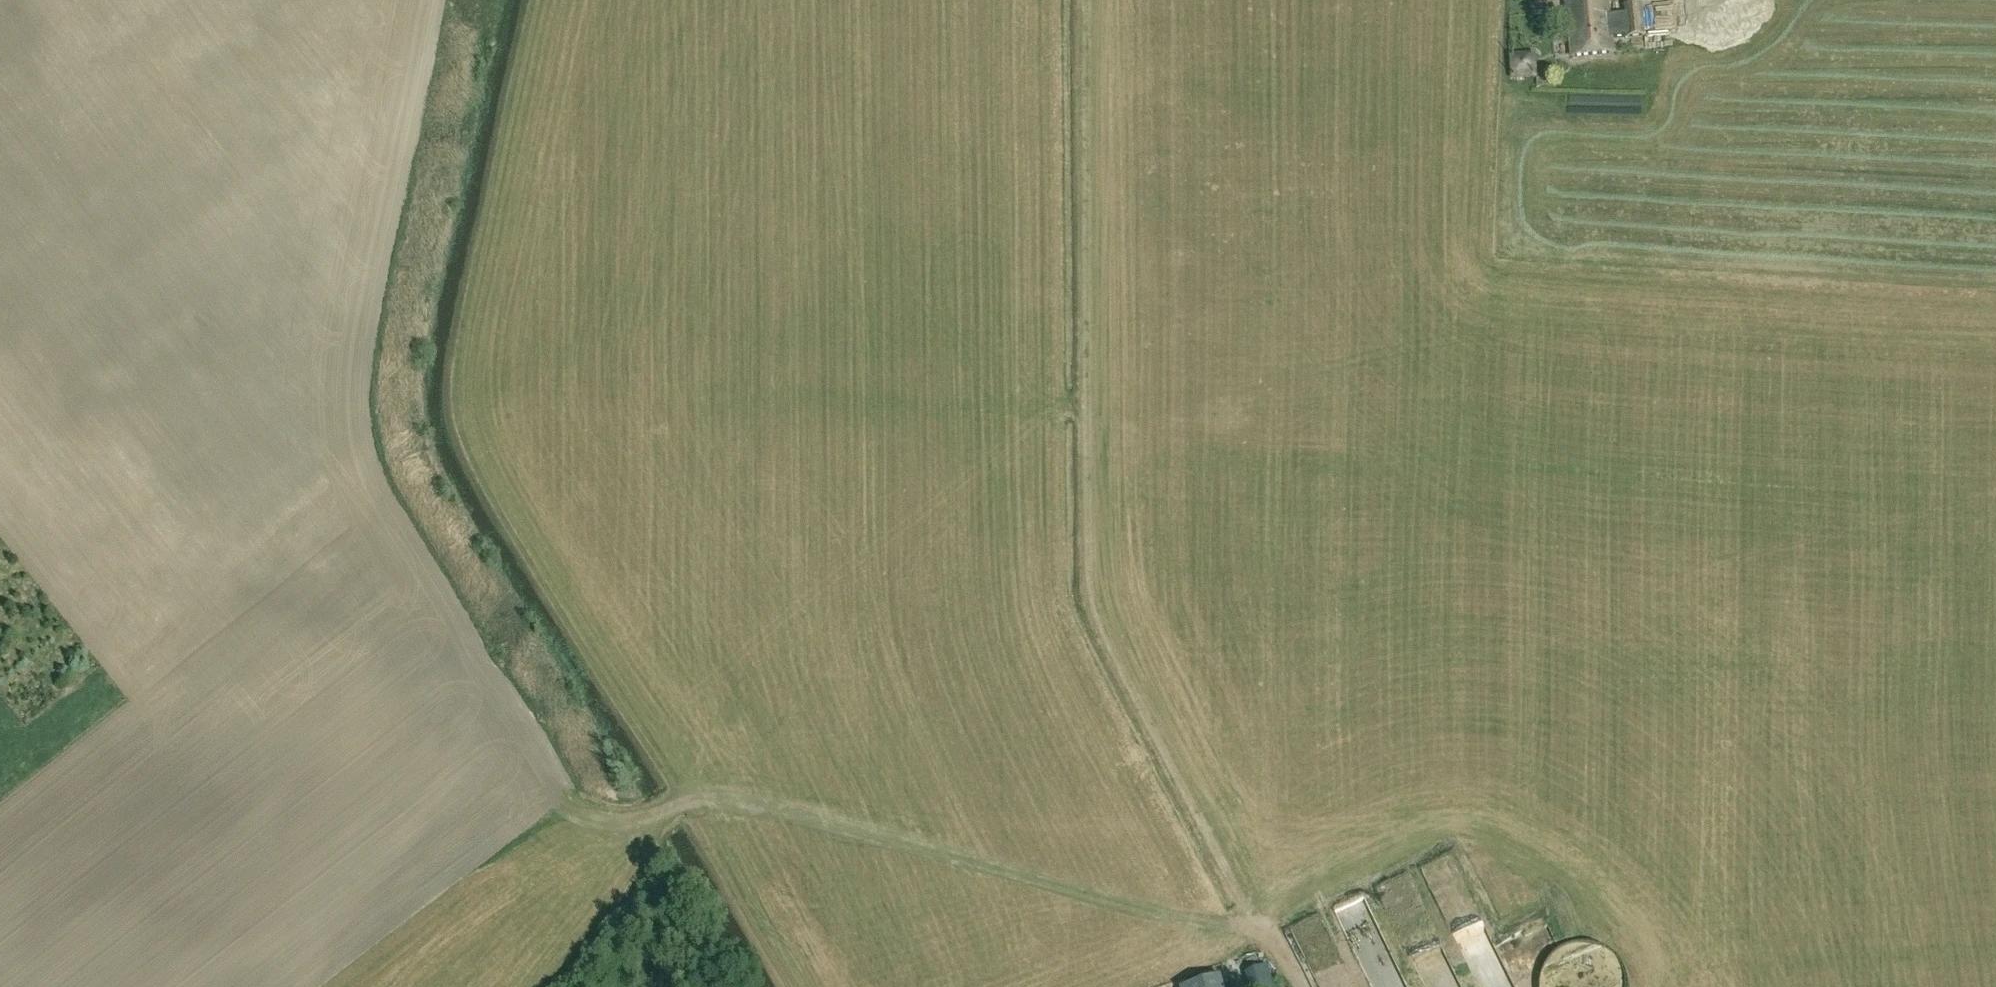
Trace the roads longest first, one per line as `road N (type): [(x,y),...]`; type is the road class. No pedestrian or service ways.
road 1 (track): [(1295,986),(1190,813),(1082,581),(1085,0)]

